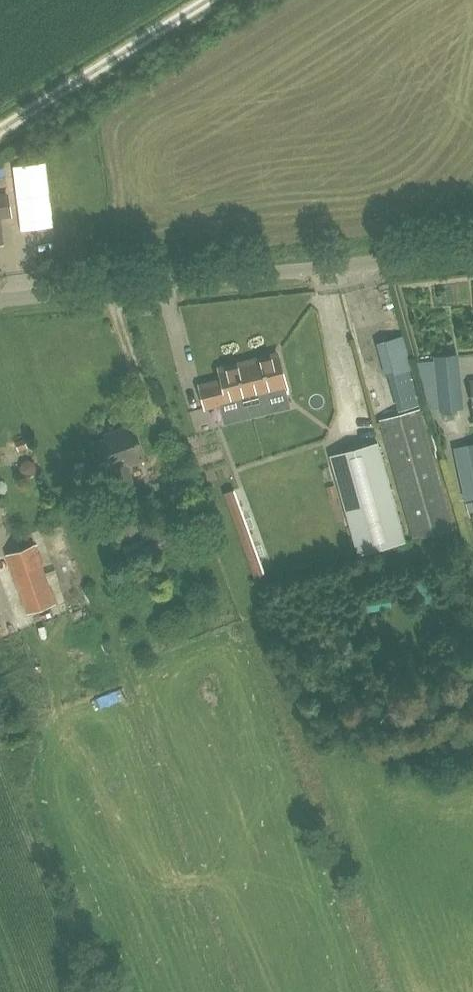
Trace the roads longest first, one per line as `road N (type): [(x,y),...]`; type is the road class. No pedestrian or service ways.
road 1 (unclassified): [(0,298),(472,250)]
road 2 (unclassified): [(0,137),(217,0)]

